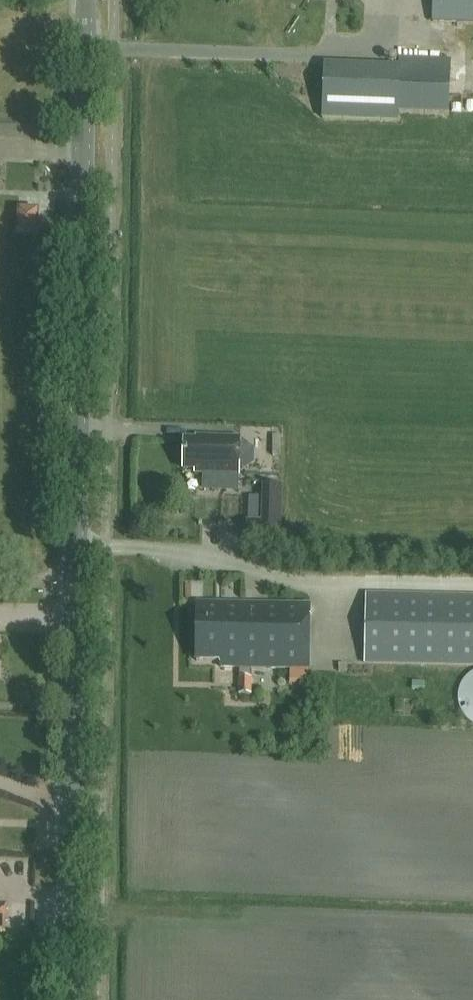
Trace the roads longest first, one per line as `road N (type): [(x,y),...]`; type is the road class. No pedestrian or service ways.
road 1 (tertiary): [(69,999),(86,0)]

